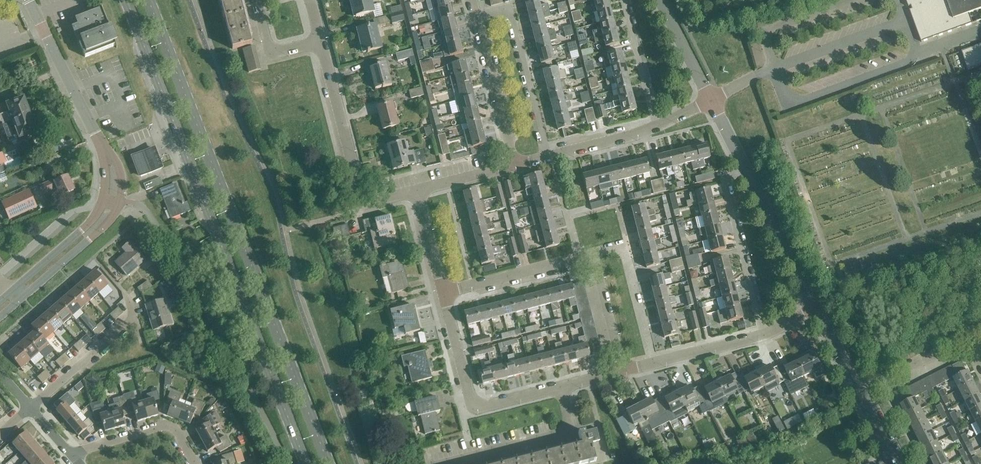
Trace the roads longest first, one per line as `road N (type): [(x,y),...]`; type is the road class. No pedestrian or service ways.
road 1 (secondary): [(328,463),(149,0)]
road 2 (secondary): [(126,0),(304,463)]
road 3 (residential): [(0,321),(105,229),(120,204),(120,171),(104,151)]
road 4 (residential): [(416,189),(369,201),(359,193),(320,41)]
road 5 (residential): [(560,388),(475,406),(443,293)]
road 6 (residential): [(104,151),(106,189),(96,220),(0,306)]
road 7 (residential): [(548,155),(508,6),(475,16)]
road 8 (residential): [(433,463),(569,430),(560,388)]
road 9 (residential): [(763,335),(724,179),(741,165)]
road 10 (residential): [(548,155),(632,134),(708,101)]
road 11 (residential): [(104,151),(29,0)]
road 12 (residential): [(741,165),(813,308)]
road 13 (residential): [(586,258),(625,249),(652,363)]
road 14 (residential): [(513,165),(475,16)]
road 15 (residential): [(193,463),(178,432),(165,424),(70,455)]
road 16 (residential): [(443,293),(586,258)]
road 17 (residential): [(29,408),(136,312)]
road 18 (residential): [(860,399),(970,342)]

